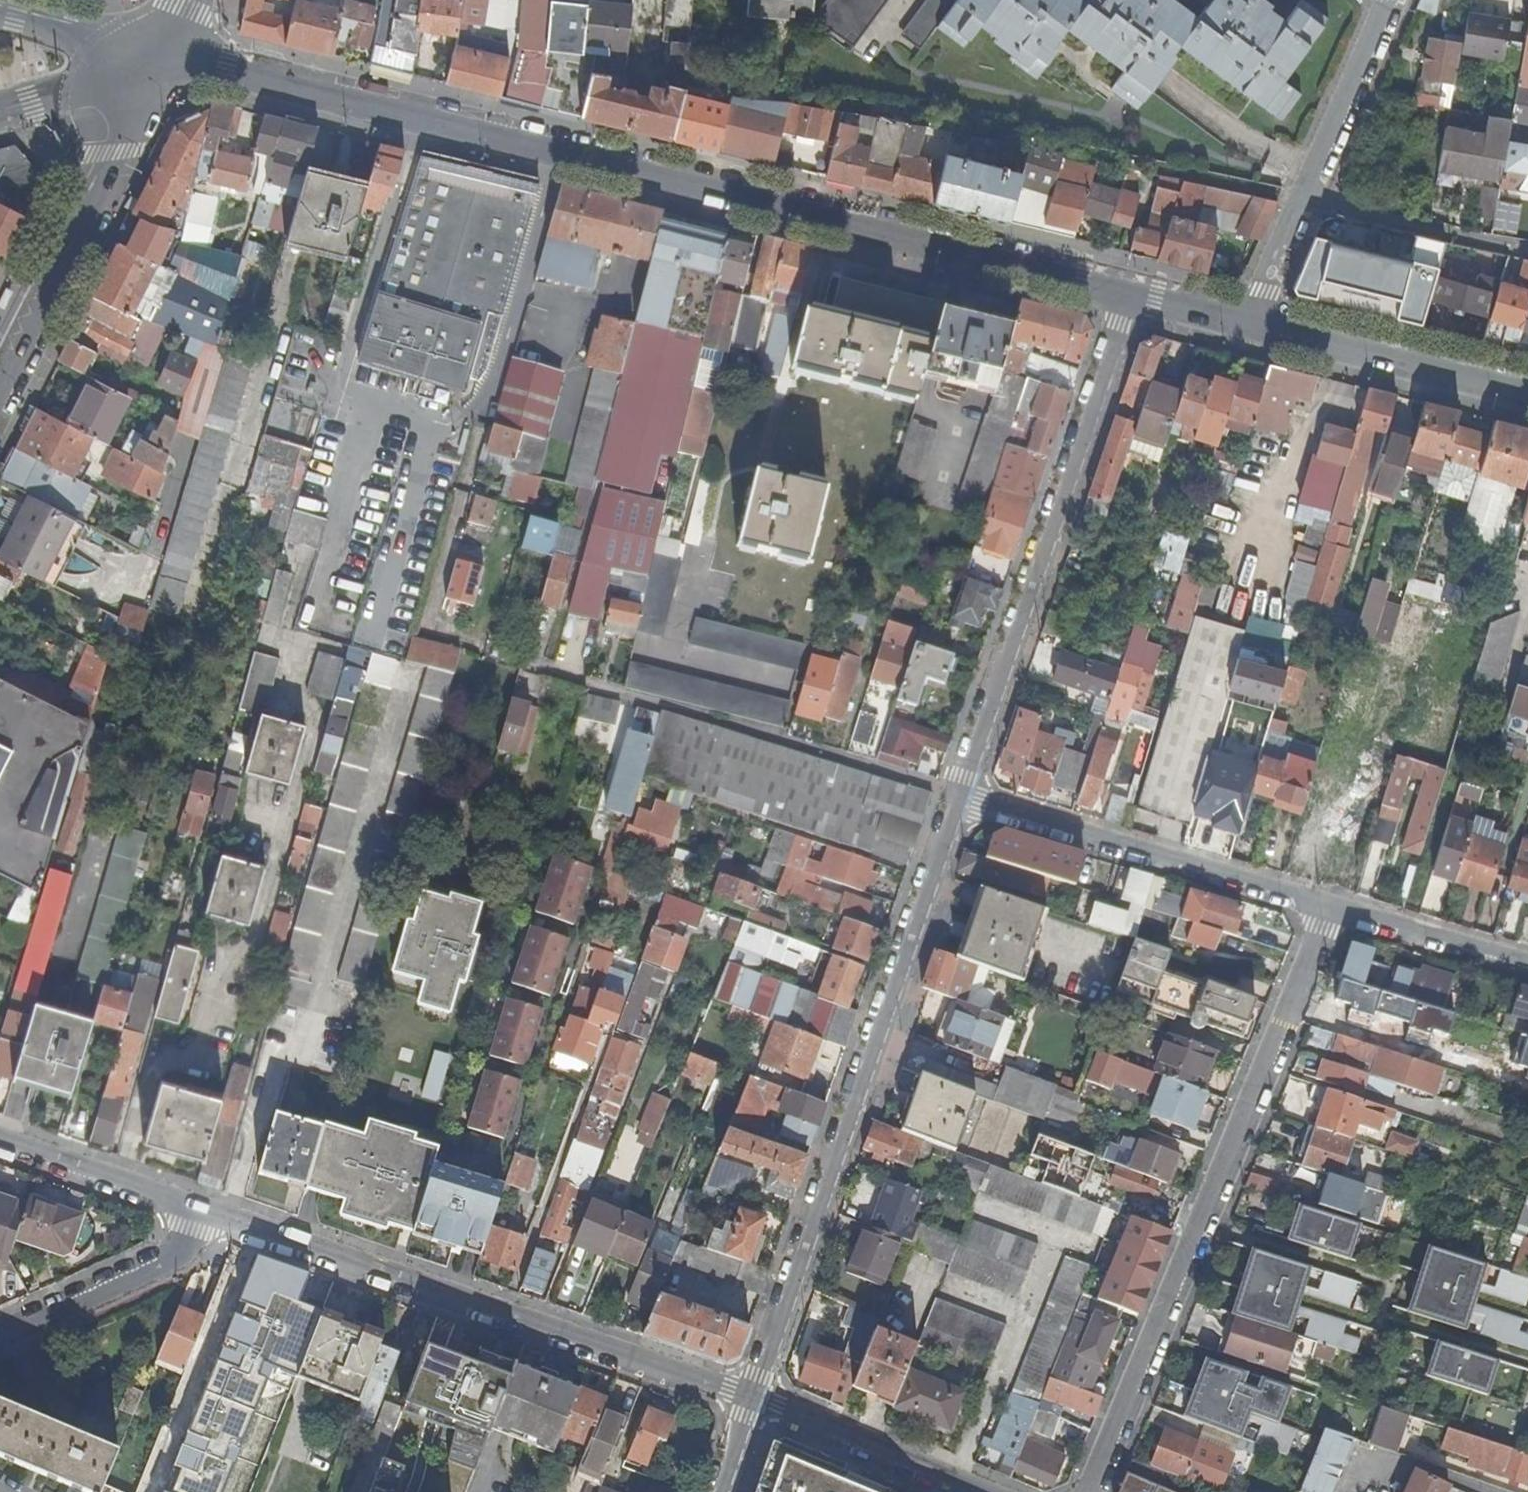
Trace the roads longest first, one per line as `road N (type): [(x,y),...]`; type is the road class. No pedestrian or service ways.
road 1 (secondary): [(1132,297),(228,72)]
road 2 (residential): [(1090,1491),(1328,907)]
road 3 (residential): [(957,798),(752,1394)]
road 4 (residential): [(1301,200),(730,90)]
road 5 (residential): [(752,1394),(210,1212)]
road 6 (residential): [(1132,297),(957,798)]
road 7 (residential): [(957,798),(1328,907)]
road 8 (primary): [(161,55),(0,380)]
road 9 (secondary): [(1527,393),(1253,326)]
road 10 (residential): [(986,1491),(752,1394)]
road 11 (residential): [(0,1338),(163,1264),(210,1212)]
road 12 (residential): [(1527,252),(1301,200)]
road 13 (residential): [(210,1212),(0,1139)]
road 14 (residential): [(1301,200),(1383,0)]
road 15 (residential): [(1328,907),(1527,967)]
road 16 (residential): [(0,109),(161,55)]
road 17 (secondary): [(0,12),(161,55)]
road 18 (residential): [(1253,326),(1301,200)]
road 19 (secondary): [(1253,326),(1132,297)]

